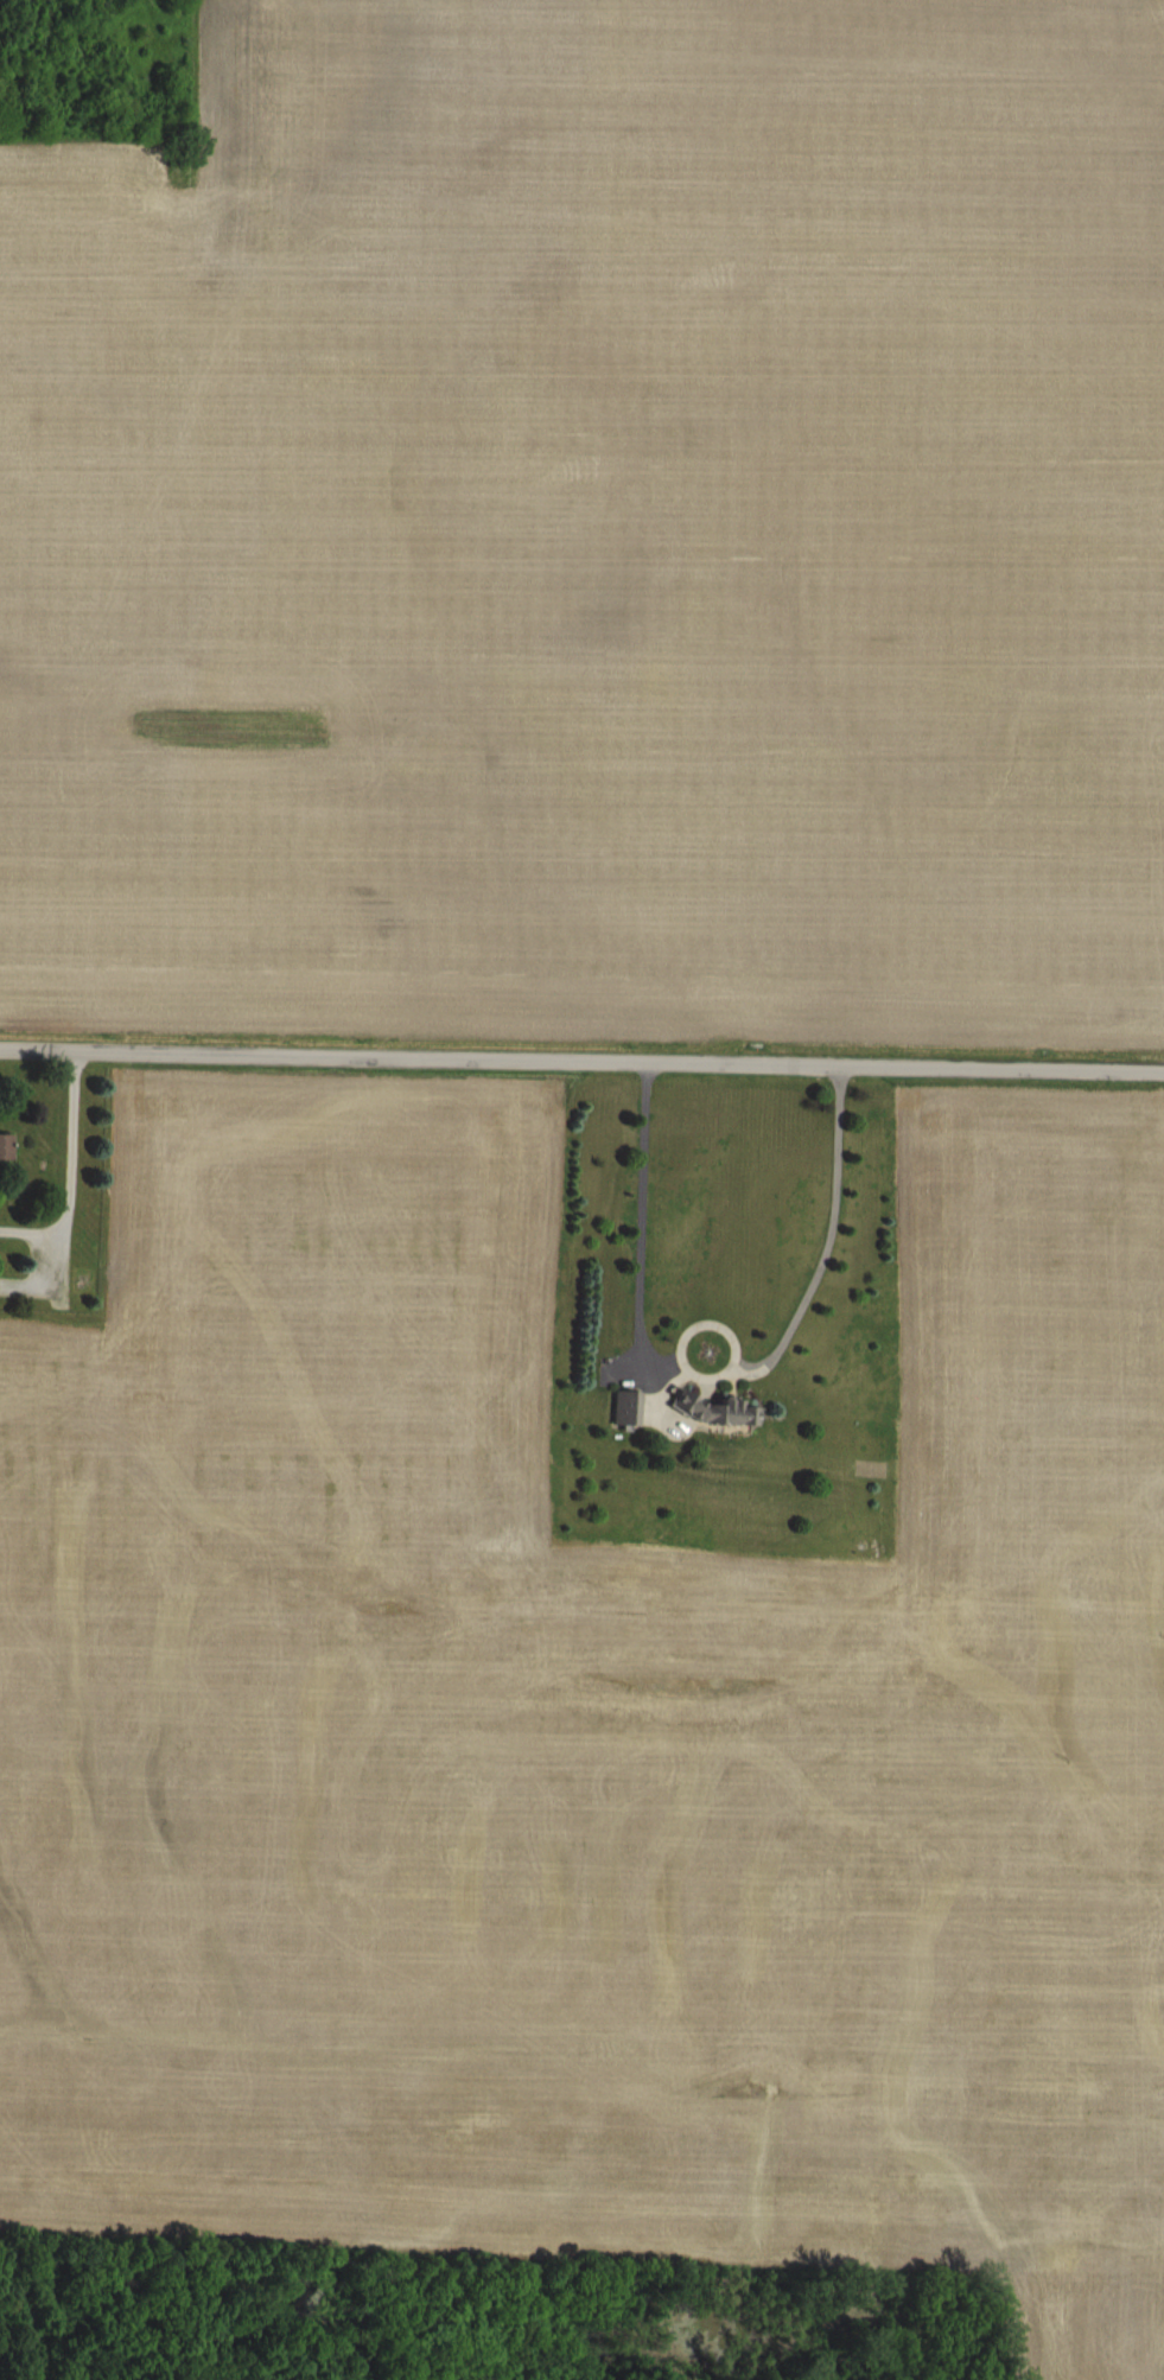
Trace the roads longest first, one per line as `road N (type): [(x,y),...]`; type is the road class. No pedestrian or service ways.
road 1 (residential): [(0,1050),(1163,1073)]

